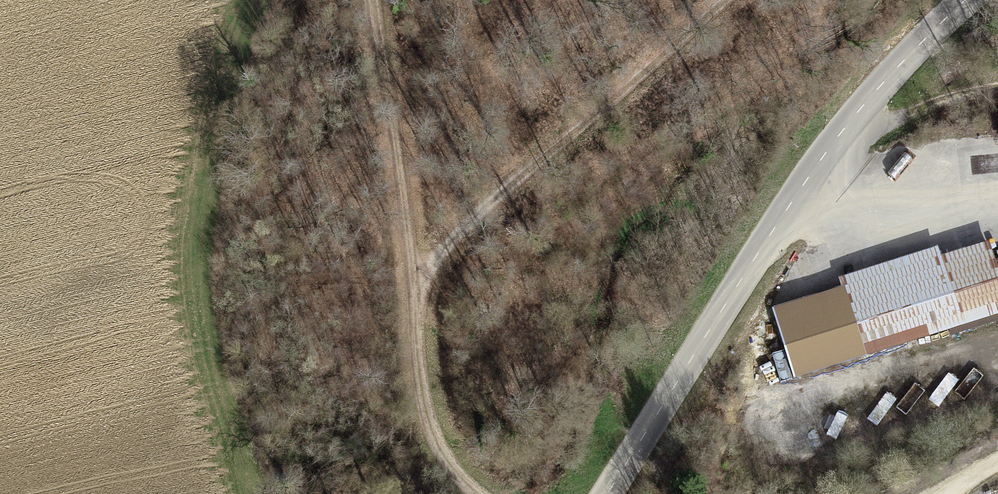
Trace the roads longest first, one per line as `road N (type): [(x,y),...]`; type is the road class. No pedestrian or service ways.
road 1 (secondary): [(975,0),(835,152),(609,493)]
road 2 (track): [(381,0),(422,369),(467,493)]
road 3 (track): [(412,285),(575,129),(728,0)]
road 4 (track): [(997,98),(856,128)]

